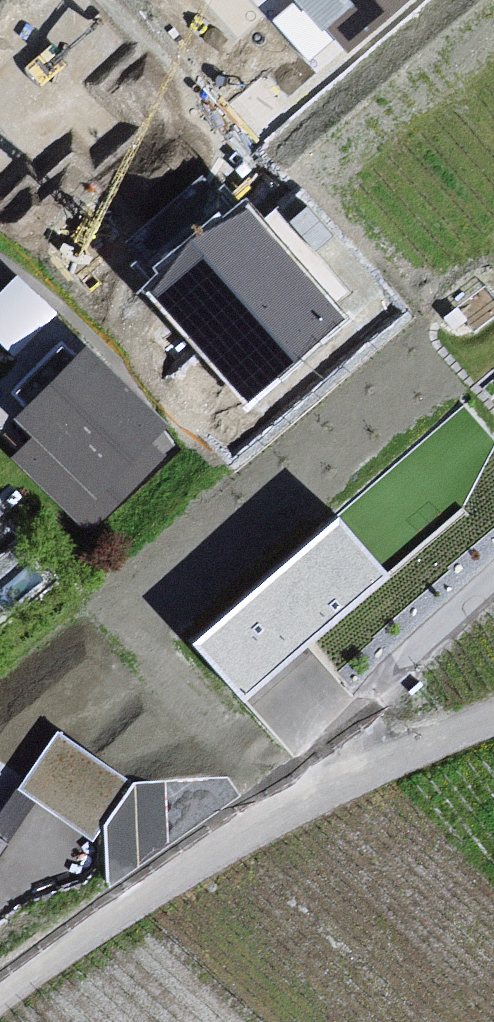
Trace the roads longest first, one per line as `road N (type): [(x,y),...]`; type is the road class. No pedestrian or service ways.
road 1 (unclassified): [(0,998),(111,912),(315,795)]
road 2 (unclassified): [(493,586),(317,762),(315,795)]
road 3 (unclassified): [(315,795),(493,721)]

